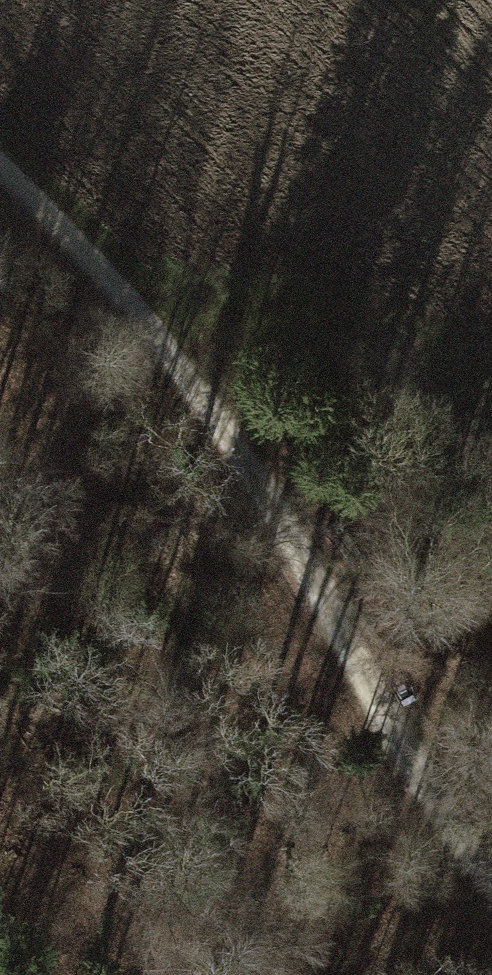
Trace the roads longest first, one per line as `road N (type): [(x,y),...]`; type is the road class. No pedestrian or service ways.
road 1 (track): [(0,166),(187,373),(443,807),(491,861)]
road 2 (track): [(355,655),(230,778),(116,826)]
road 3 (track): [(187,373),(86,330),(0,278)]

